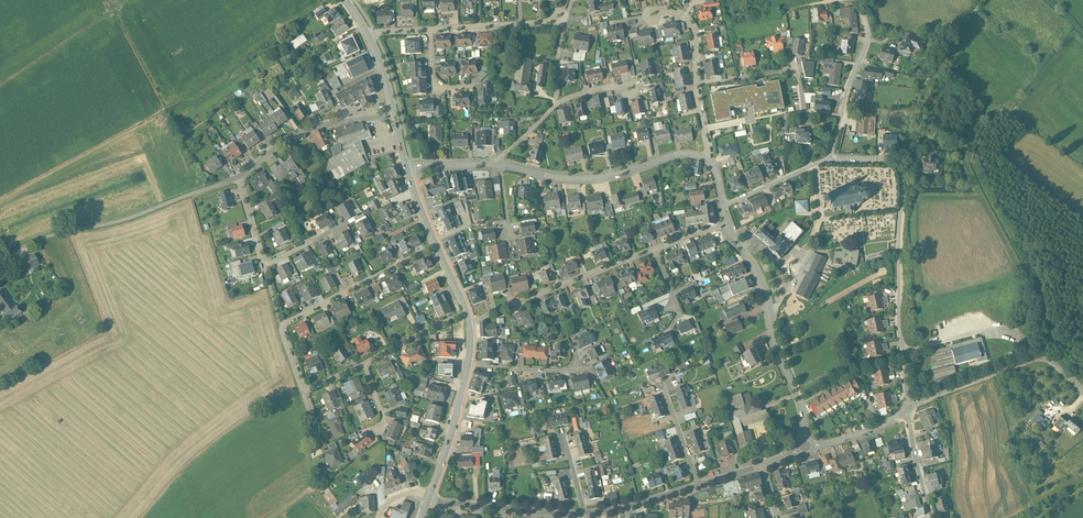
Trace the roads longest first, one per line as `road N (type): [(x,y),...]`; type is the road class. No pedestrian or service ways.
road 1 (residential): [(908,410),(897,164),(828,161)]
road 2 (residential): [(806,436),(764,290),(728,226)]
road 3 (unclassified): [(0,266),(32,243),(205,189)]
road 4 (residential): [(708,162),(687,154),(582,179),(499,166)]
road 5 (residential): [(654,249),(470,322)]
road 6 (unclassified): [(1082,390),(1048,359),(1036,359),(908,410)]
road 7 (residential): [(654,14),(683,15),(693,26),(708,162)]
road 8 (residential): [(236,178),(295,132),(393,111)]
road 9 (residential): [(281,325),(437,246)]
road 10 (residential): [(828,161),(867,42),(859,0)]
road 11 (residential): [(489,165),(554,105),(595,90),(629,91)]
road 12 (residential): [(585,512),(427,499)]
road 13 (secondary): [(469,364),(432,489)]
road 14 (residential): [(550,22),(430,31)]

